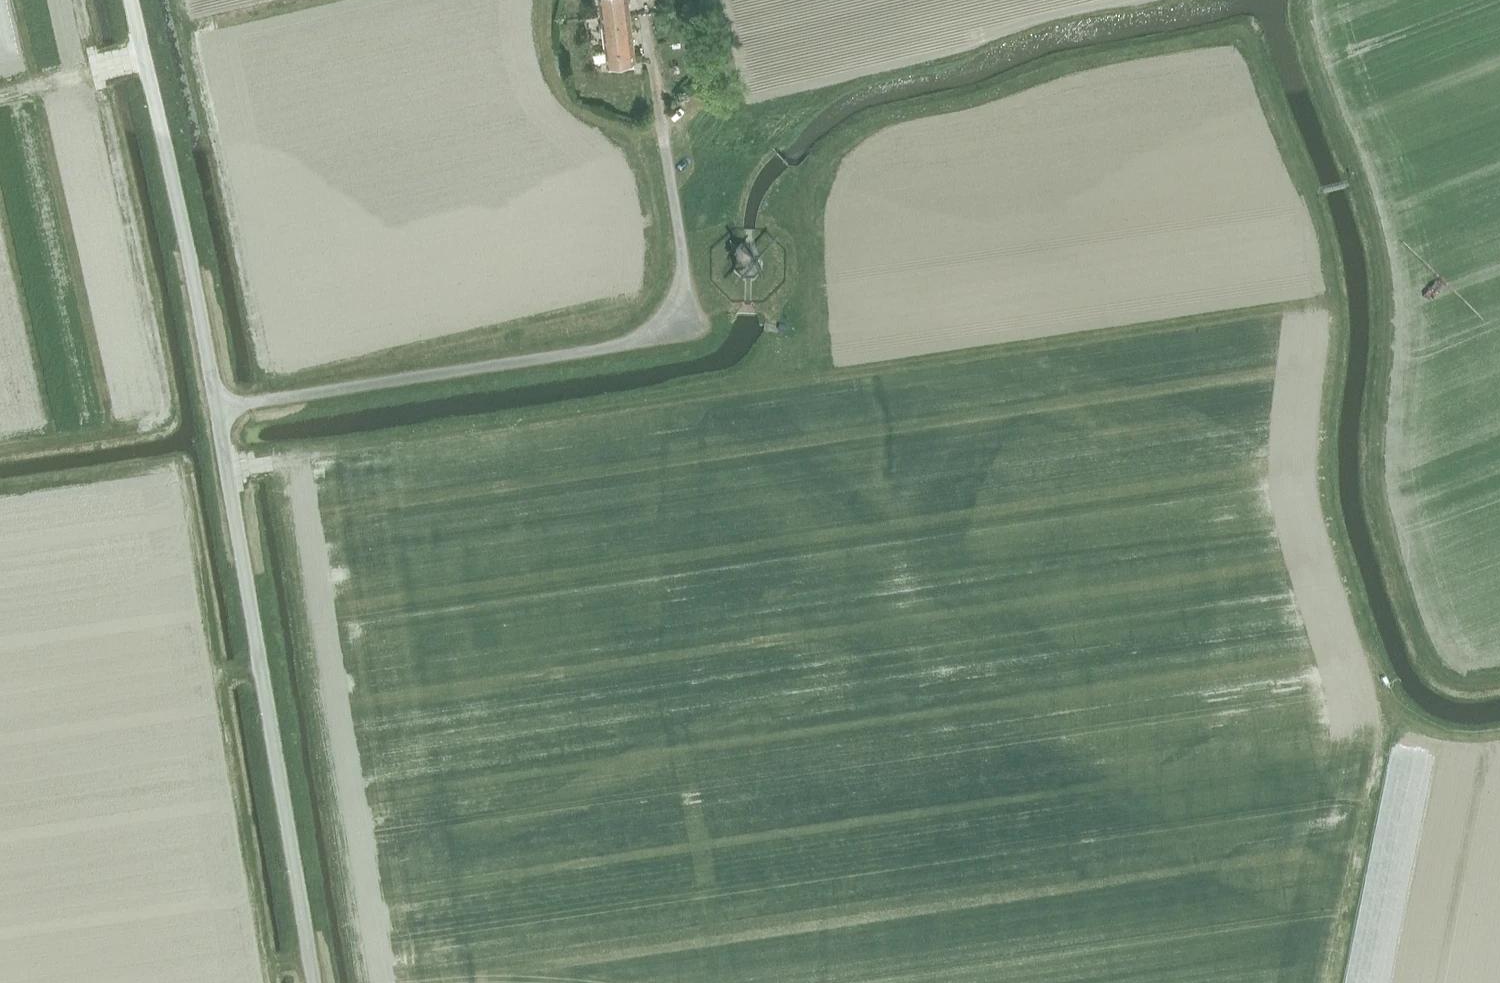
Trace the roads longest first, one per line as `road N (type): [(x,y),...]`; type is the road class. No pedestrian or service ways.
road 1 (unclassified): [(317,982),(221,406),(131,0)]
road 2 (track): [(0,91),(145,57)]

